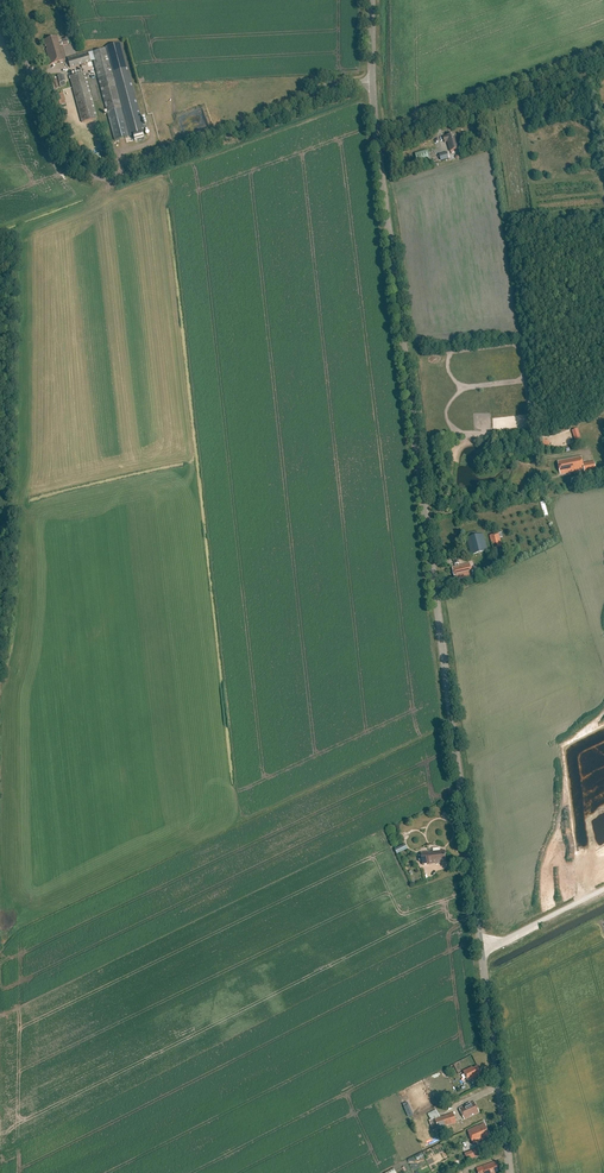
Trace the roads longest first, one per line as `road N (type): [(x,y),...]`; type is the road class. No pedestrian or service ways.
road 1 (tertiary): [(511,1172),(377,143)]
road 2 (unclassified): [(372,82),(327,84),(291,113),(126,175),(95,176),(67,161),(54,142),(4,0)]
road 3 (unclassified): [(377,143),(603,59)]

